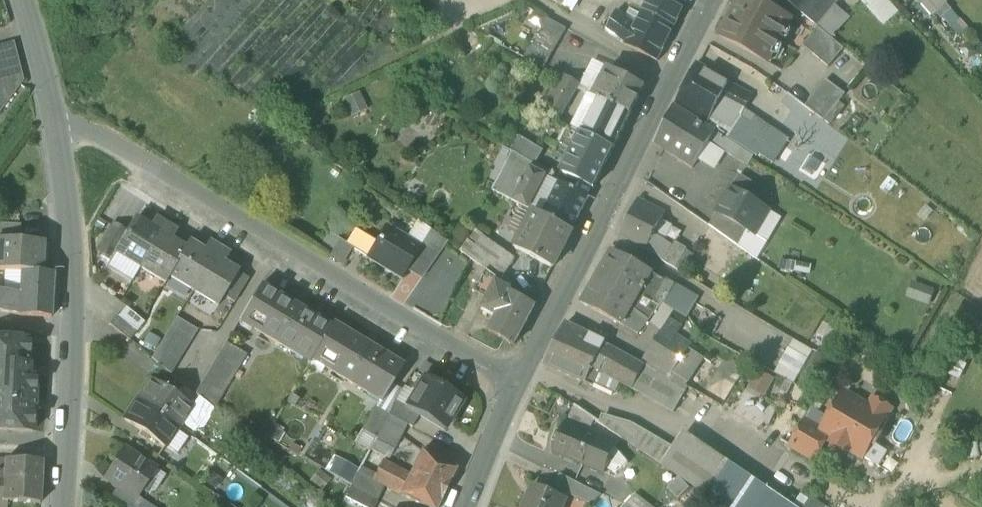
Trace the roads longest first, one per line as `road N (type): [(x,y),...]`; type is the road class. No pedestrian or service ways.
road 1 (residential): [(54,123),(77,124),(513,388)]
road 2 (residential): [(513,388),(698,24)]
road 3 (secondary): [(64,506),(79,241),(54,123)]
road 4 (residential): [(466,506),(513,388)]
road 5 (secondary): [(54,123),(30,0)]

